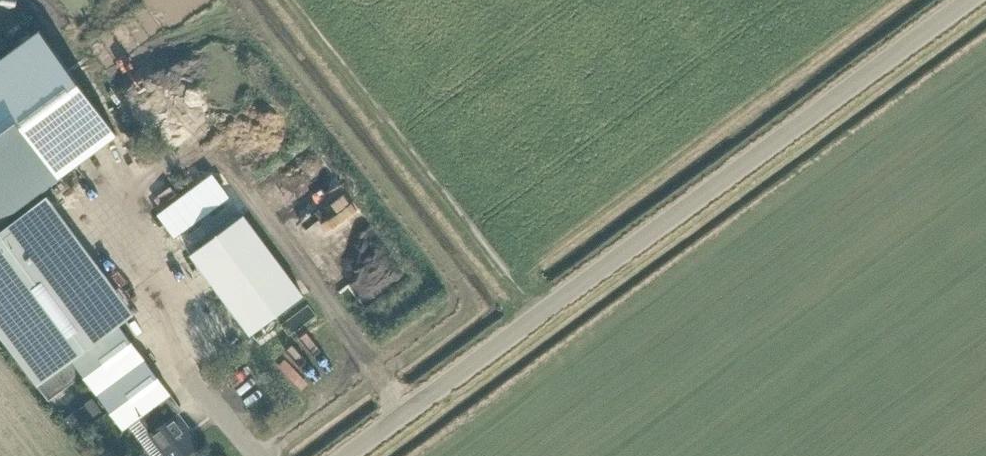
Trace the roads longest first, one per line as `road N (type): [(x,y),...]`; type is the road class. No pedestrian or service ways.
road 1 (unclassified): [(358,455),(985,0)]

